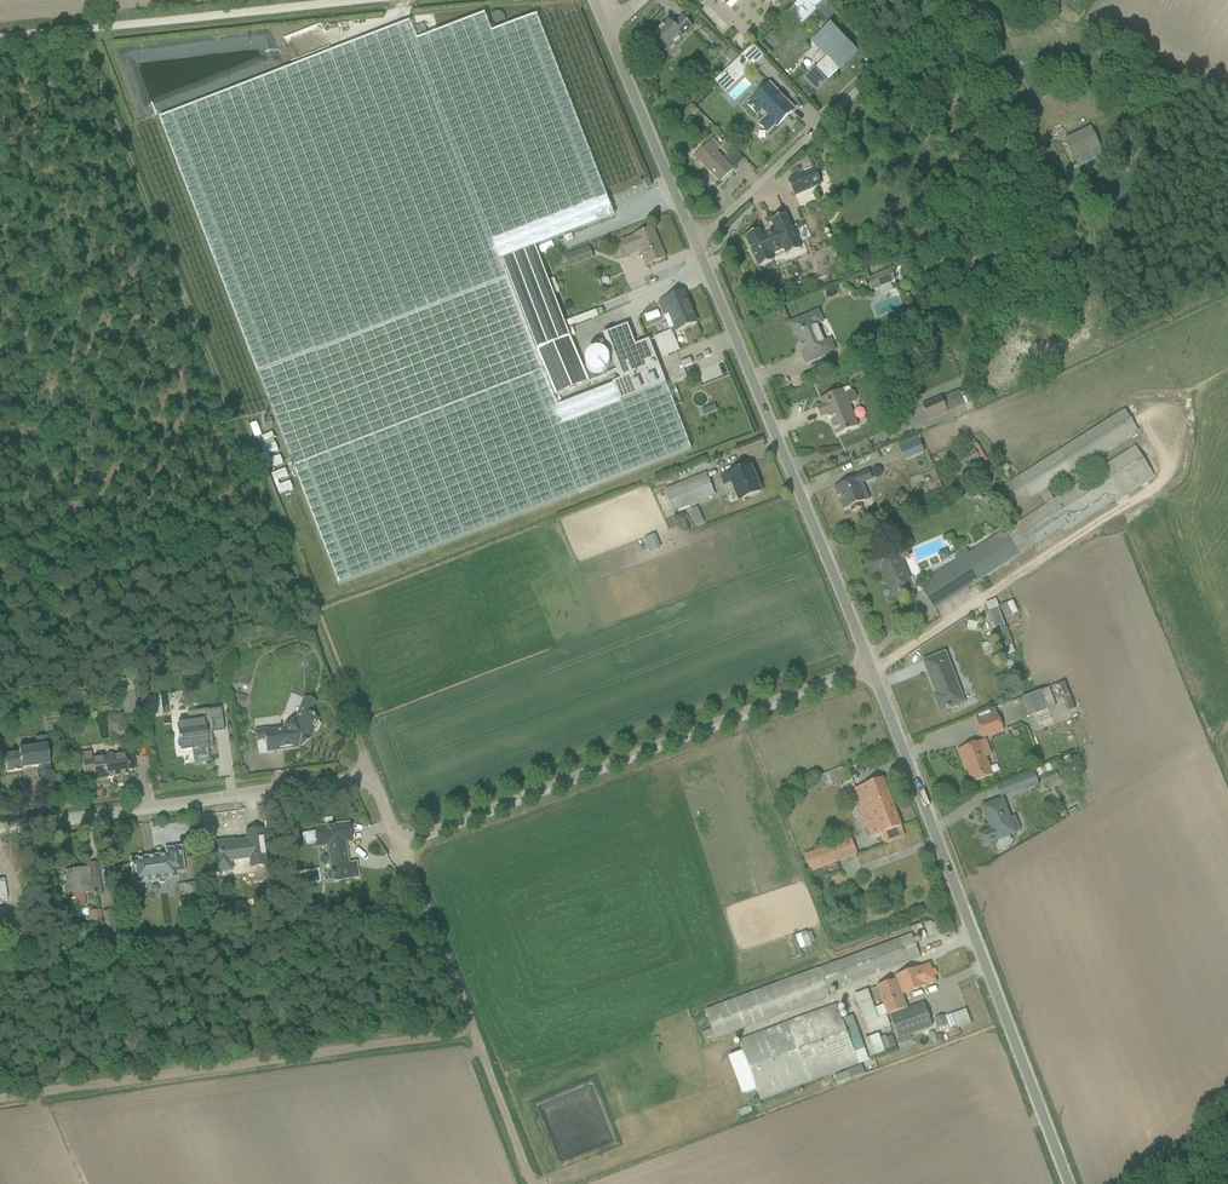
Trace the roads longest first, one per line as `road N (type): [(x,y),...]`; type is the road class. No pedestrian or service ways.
road 1 (residential): [(872,667),(1068,1183)]
road 2 (track): [(273,526),(78,34)]
road 3 (unclassified): [(400,843),(872,667)]
road 4 (track): [(0,1100),(469,1026)]
road 5 (residential): [(693,239),(872,667)]
road 6 (residential): [(0,833),(358,780),(372,783),(400,843)]
road 7 (track): [(0,42),(379,0)]
road 8 (residential): [(950,0),(693,239)]
road 9 (track): [(372,783),(273,526)]
road 10 (residential): [(606,29),(693,239)]
road 11 (track): [(400,843),(469,1026)]
road 12 (track): [(469,1026),(532,1183)]

